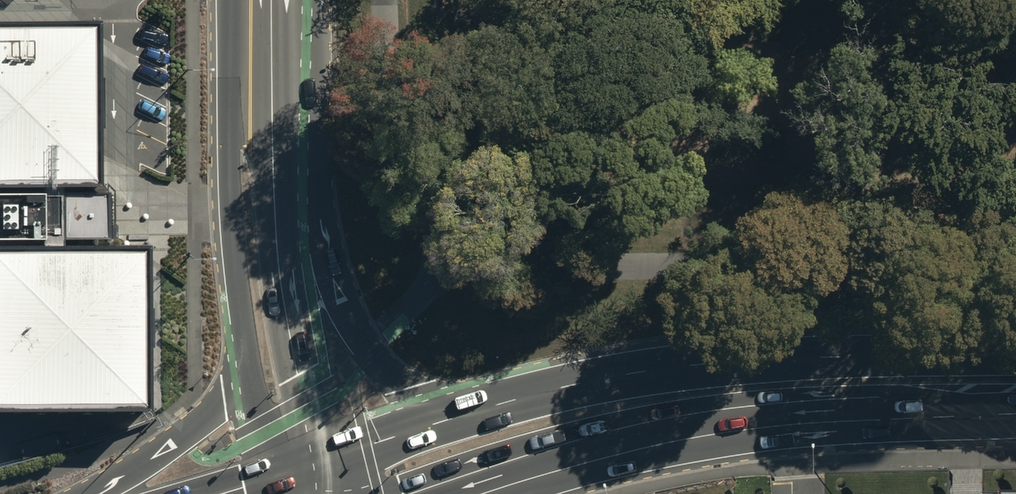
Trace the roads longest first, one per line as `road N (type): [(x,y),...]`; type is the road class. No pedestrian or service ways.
road 1 (primary): [(1015,411),(694,426),(450,493)]
road 2 (primary): [(472,408),(689,361),(1015,353)]
road 3 (primary): [(319,0),(322,221),(340,298),(386,367),(407,384),(472,408)]
road 4 (primary): [(271,0),(282,290),(314,464)]
road 5 (primary): [(245,335),(230,168),(237,0)]
road 6 (primary): [(83,493),(135,467),(224,397),(245,335)]
road 7 (primary): [(314,464),(472,408)]
road 8 (primary): [(272,483),(245,335)]

